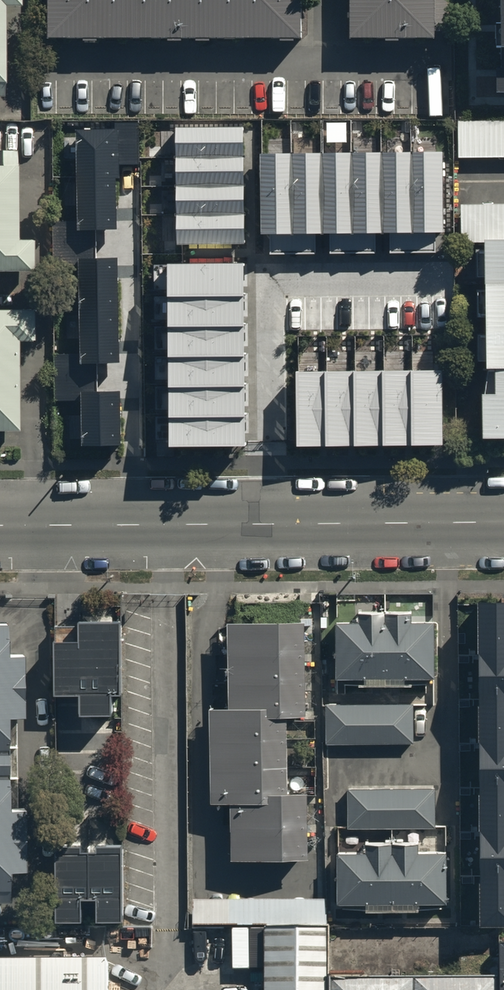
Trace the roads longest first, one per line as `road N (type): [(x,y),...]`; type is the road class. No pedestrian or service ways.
road 1 (tertiary): [(0,525),(503,522)]

